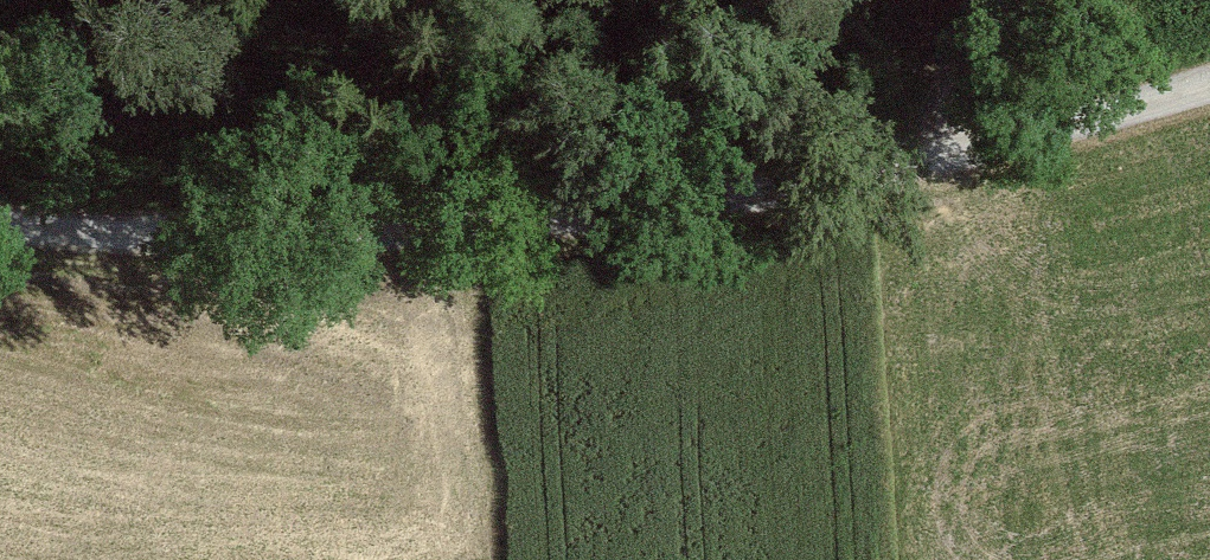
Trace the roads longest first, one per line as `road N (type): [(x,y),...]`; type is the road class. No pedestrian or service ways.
road 1 (track): [(1209,83),(1112,115),(795,188),(472,227),(227,233),(0,220)]
road 2 (track): [(284,0),(131,228)]
road 3 (track): [(933,158),(919,13)]

